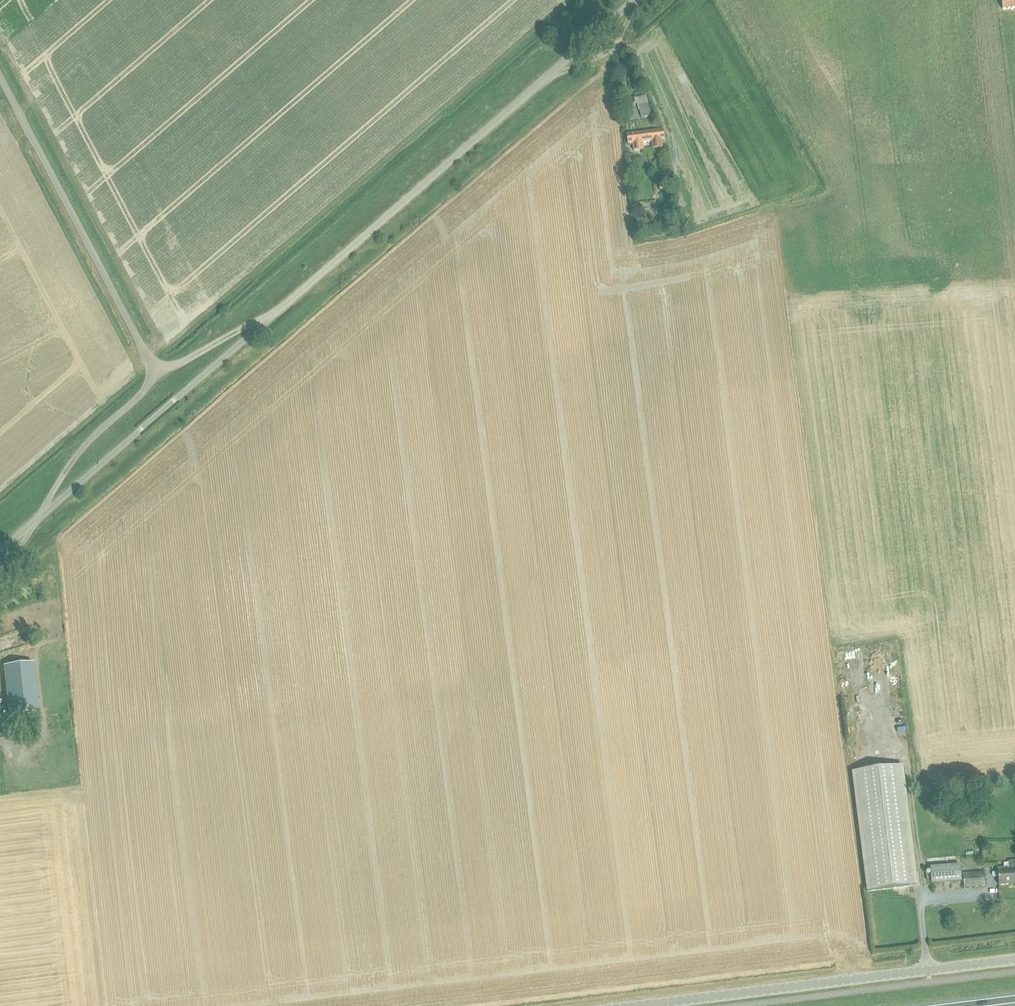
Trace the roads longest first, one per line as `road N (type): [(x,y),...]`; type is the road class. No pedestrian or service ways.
road 1 (unclassified): [(259,326),(633,0)]
road 2 (unclassified): [(606,1005),(1014,960)]
road 3 (unclassified): [(154,368),(0,77)]
road 4 (unclassified): [(41,510),(259,326)]
road 5 (unclassified): [(41,510),(85,443),(148,384),(154,368)]

